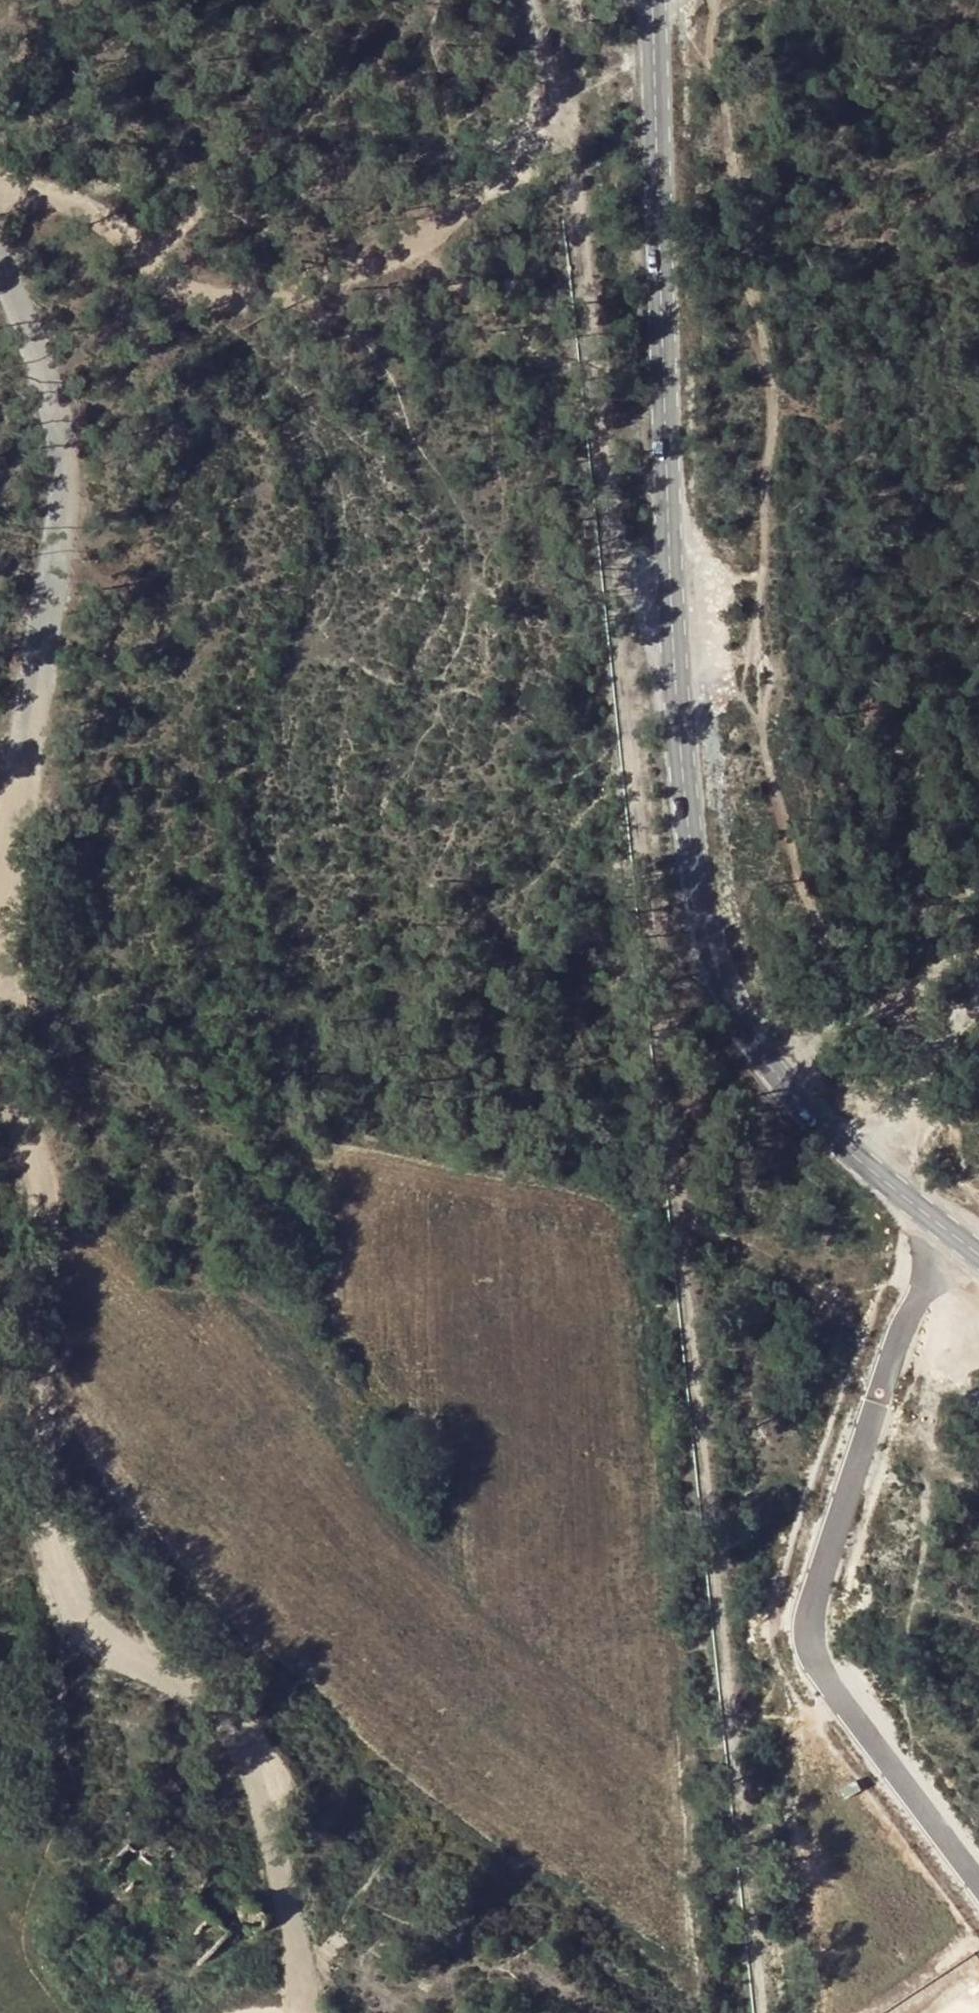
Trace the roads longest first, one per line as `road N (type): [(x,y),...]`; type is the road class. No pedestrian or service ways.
road 1 (tertiary): [(655,0),(675,629),(698,899),(721,984),(760,1063),(857,1161),(978,1260)]
road 2 (track): [(316,2012),(272,1813),(247,1760),(196,1680),(75,1629),(34,1435),(36,1154),(0,1049)]
road 3 (track): [(0,790),(54,482),(53,396),(0,274)]
road 4 (track): [(857,1161),(978,1001)]

